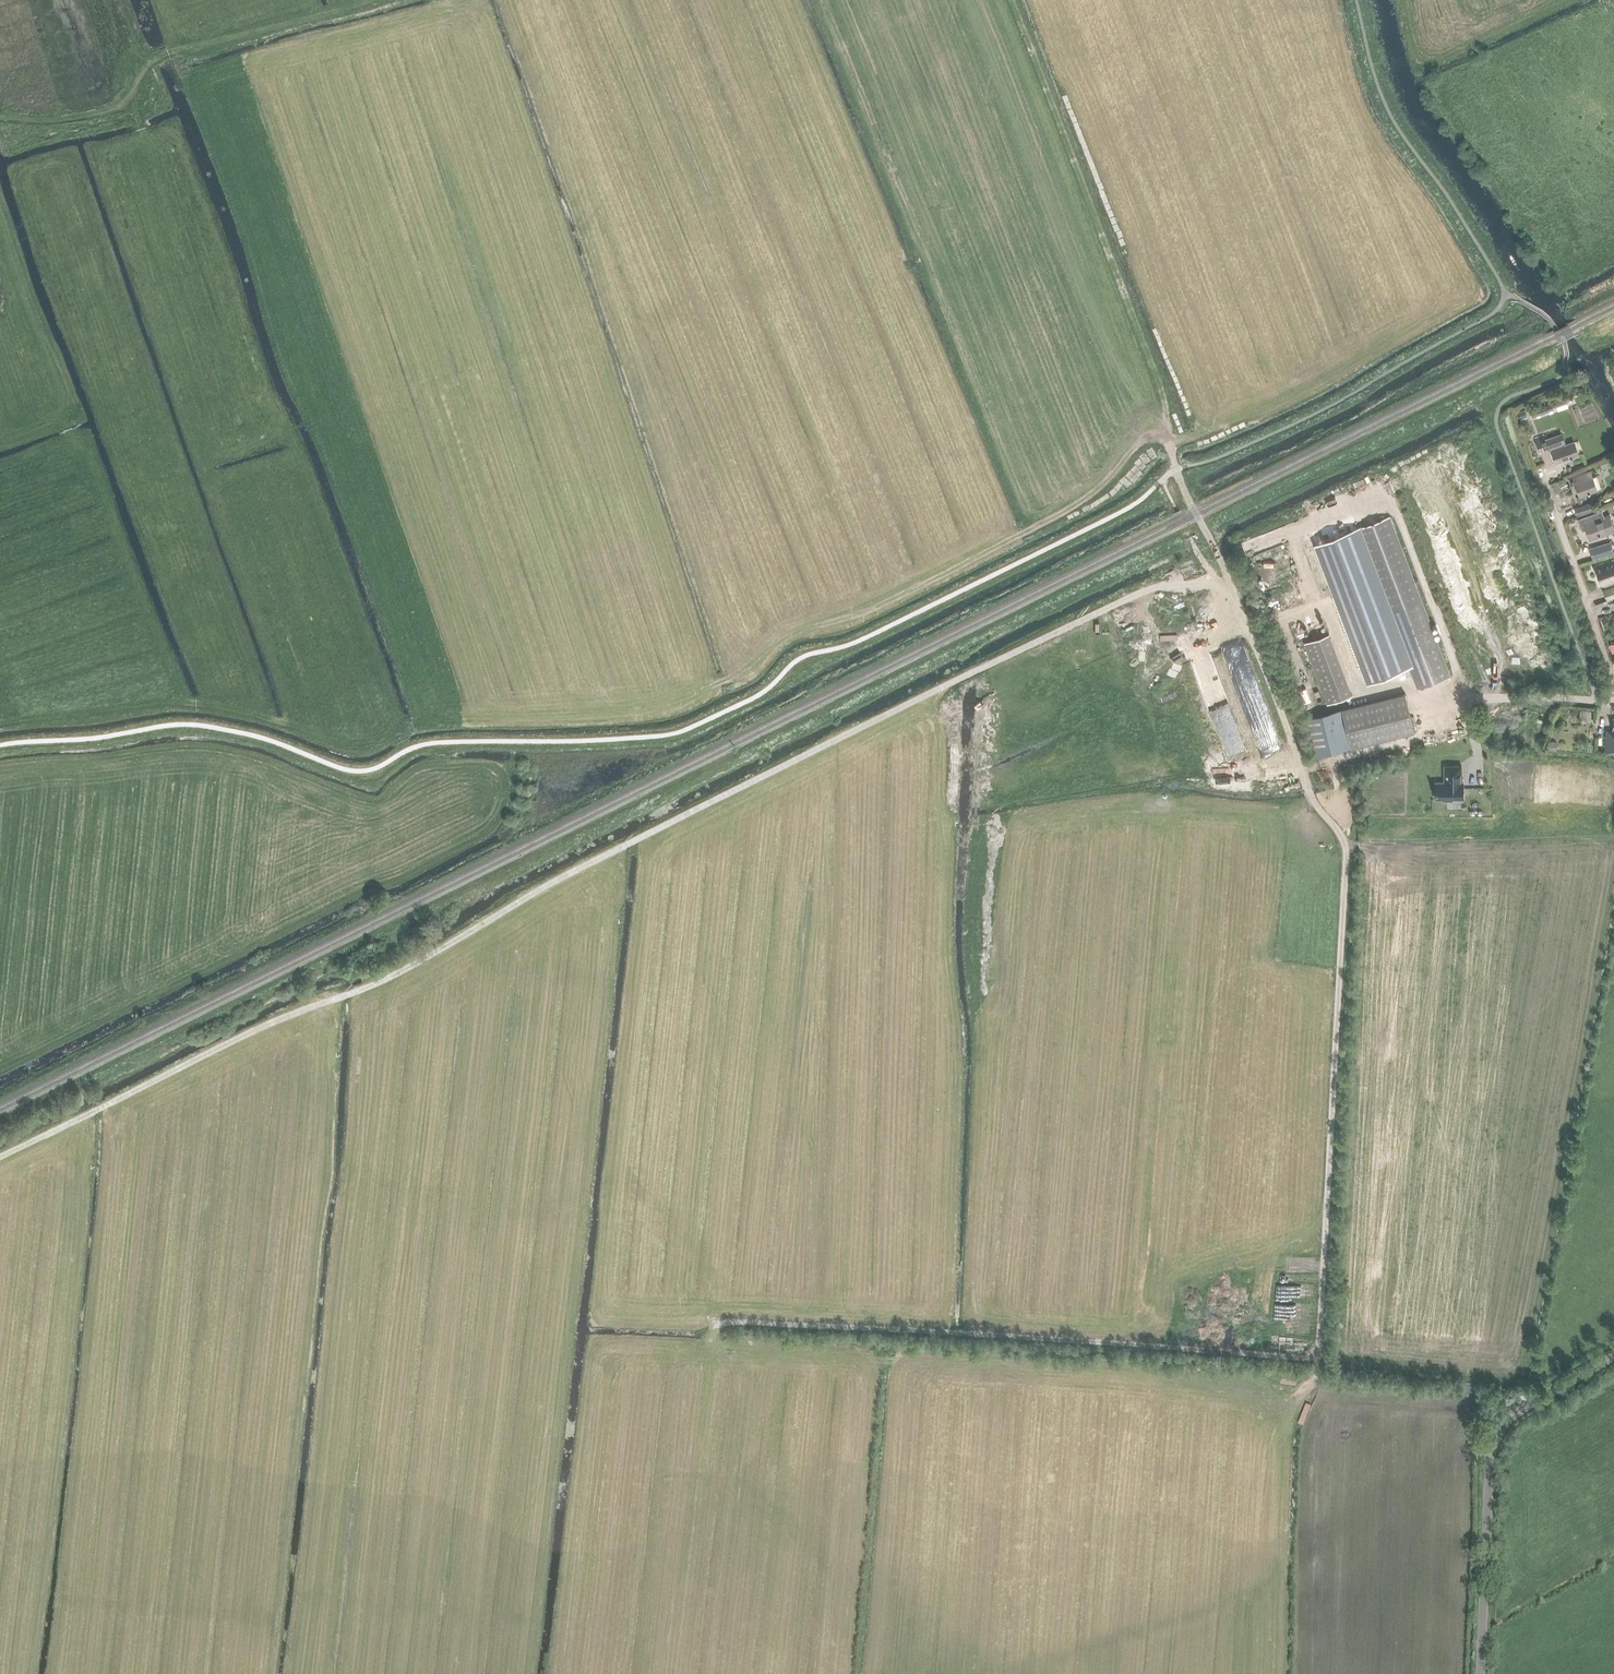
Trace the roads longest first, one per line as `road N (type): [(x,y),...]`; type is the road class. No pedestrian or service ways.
road 1 (unclassified): [(1479,1673),(1495,1437),(1506,1421),(1613,1356)]
road 2 (residential): [(1613,693),(1541,471)]
road 3 (unclassified): [(1613,703),(1476,698)]
road 4 (track): [(1162,481),(1201,561),(1222,588),(1231,586)]

